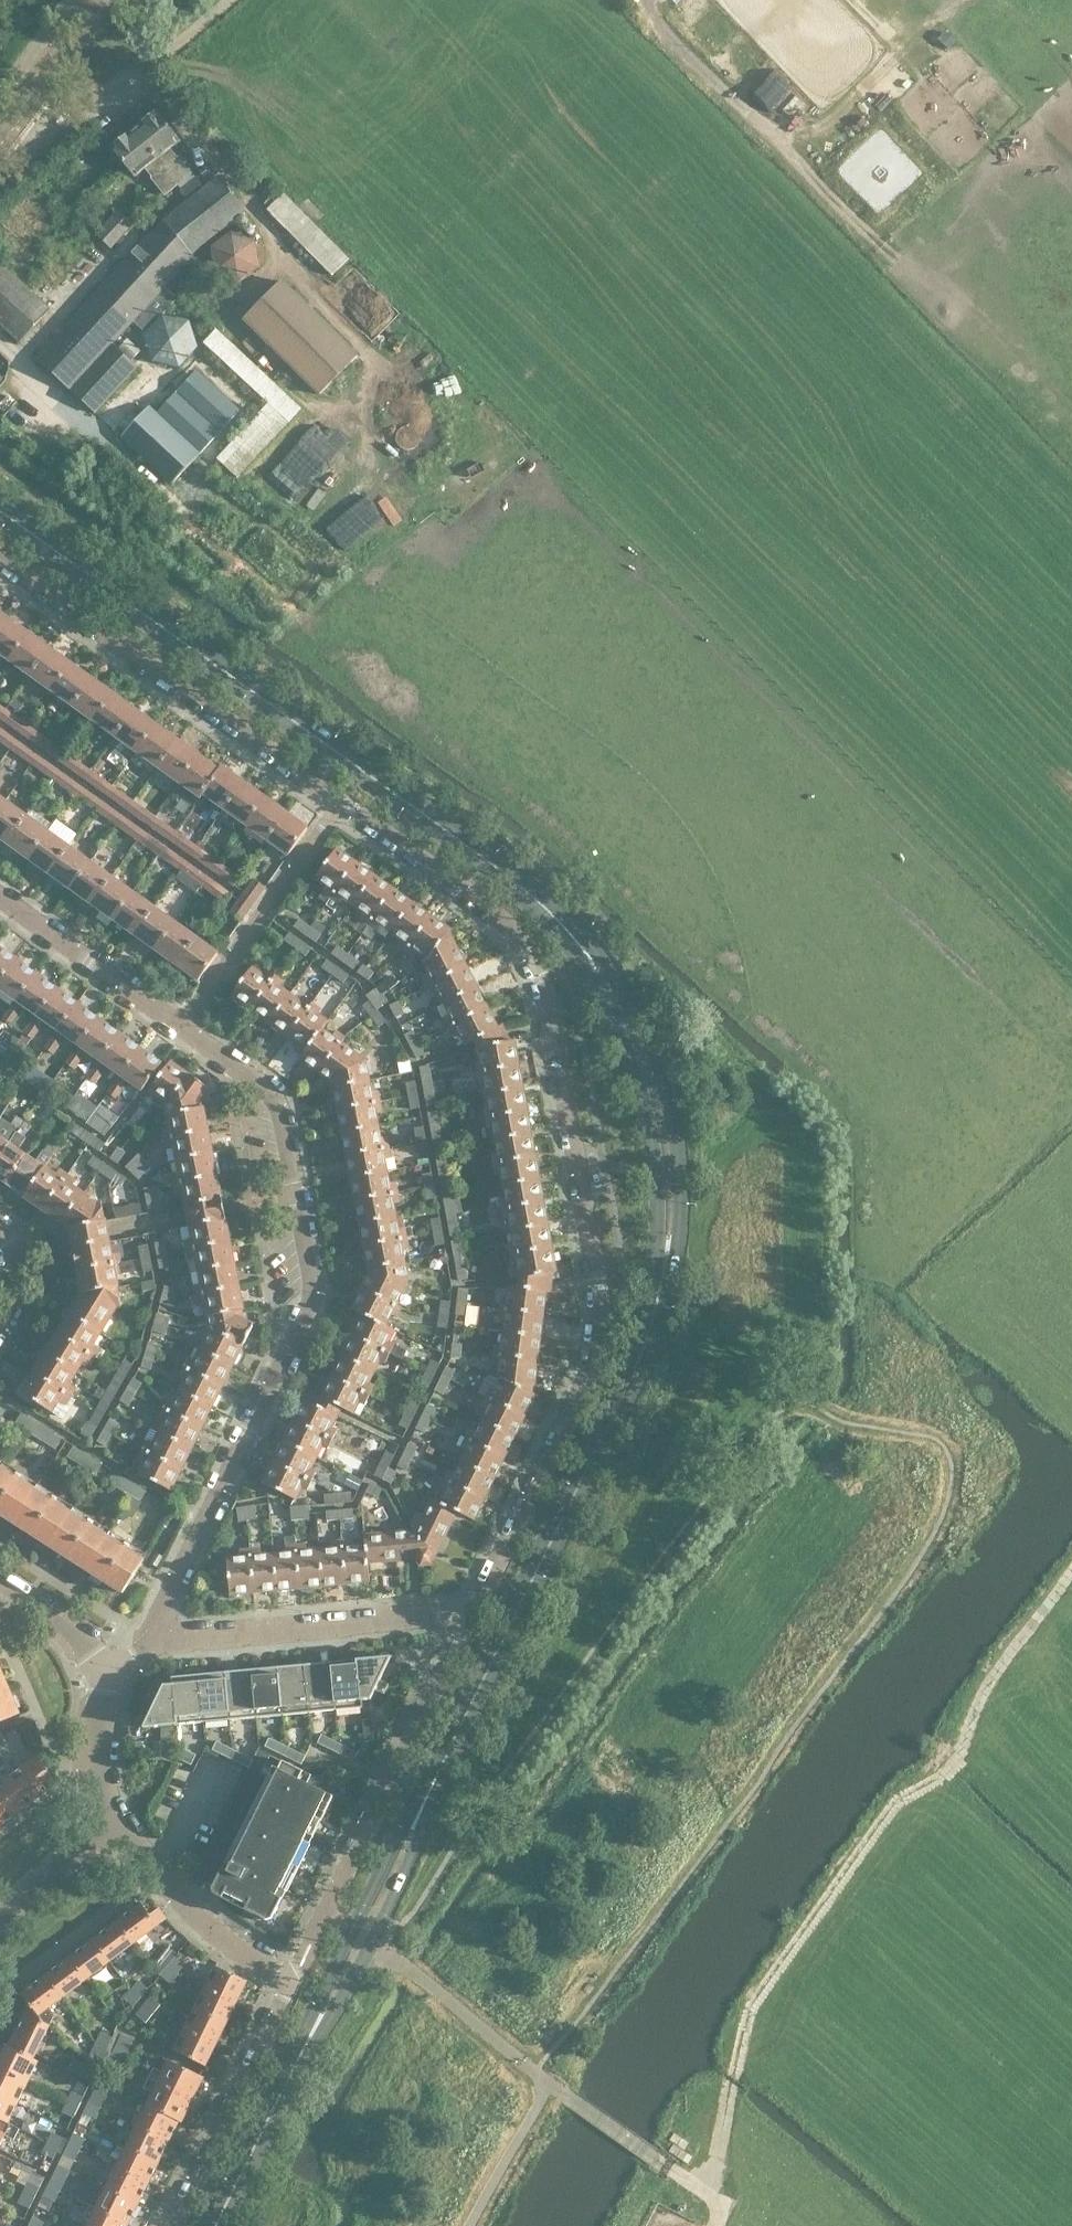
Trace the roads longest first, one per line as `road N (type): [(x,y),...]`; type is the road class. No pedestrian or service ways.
road 1 (primary): [(216,2225),(631,1372),(663,1277),(668,1162),(650,1078),(625,1014),(552,908),(0,509)]
road 2 (residential): [(341,804),(505,927),(535,966),(577,1155),(598,1302),(590,1371),(471,1615)]
road 3 (track): [(715,2225),(720,2214),(706,2188),(752,2007),(898,1801),(954,1767),(991,1679),(1071,1570)]
road 4 (residential): [(152,1640),(315,1282),(276,1099),(179,1035)]
road 5 (residential): [(116,1819),(176,1898),(229,1946),(291,1980),(172,2225)]
road 6 (residential): [(0,560),(341,804)]
road 7 (residential): [(471,1615),(320,1920)]
road 8 (residential): [(471,1615),(152,1640)]
road 9 (residential): [(0,187),(229,0)]
road 10 (residential): [(179,1035),(341,804)]
road 11 (residential): [(179,1035),(0,905)]
road 12 (track): [(706,2188),(546,2084)]
road 13 (tertiary): [(0,129),(93,0)]
road 14 (residential): [(106,1667),(97,1776),(116,1819)]
road 15 (residential): [(0,1920),(116,1819)]
road 16 (residential): [(106,1667),(76,1634),(0,1584)]

